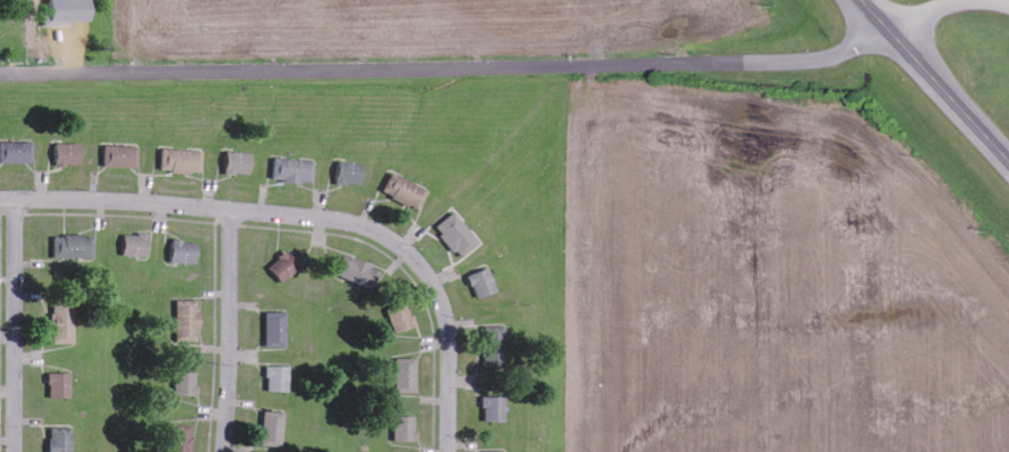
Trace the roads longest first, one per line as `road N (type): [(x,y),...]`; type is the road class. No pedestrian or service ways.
road 1 (residential): [(1008,8),(940,10),(830,59),(780,65),(0,75)]
road 2 (residential): [(449,451),(444,310),(412,257),(386,238),(321,220),(95,200),(0,200)]
road 3 (residential): [(17,451),(15,200)]
road 4 (residential): [(225,451),(235,213)]
road 5 (trunk): [(1008,159),(864,0)]

